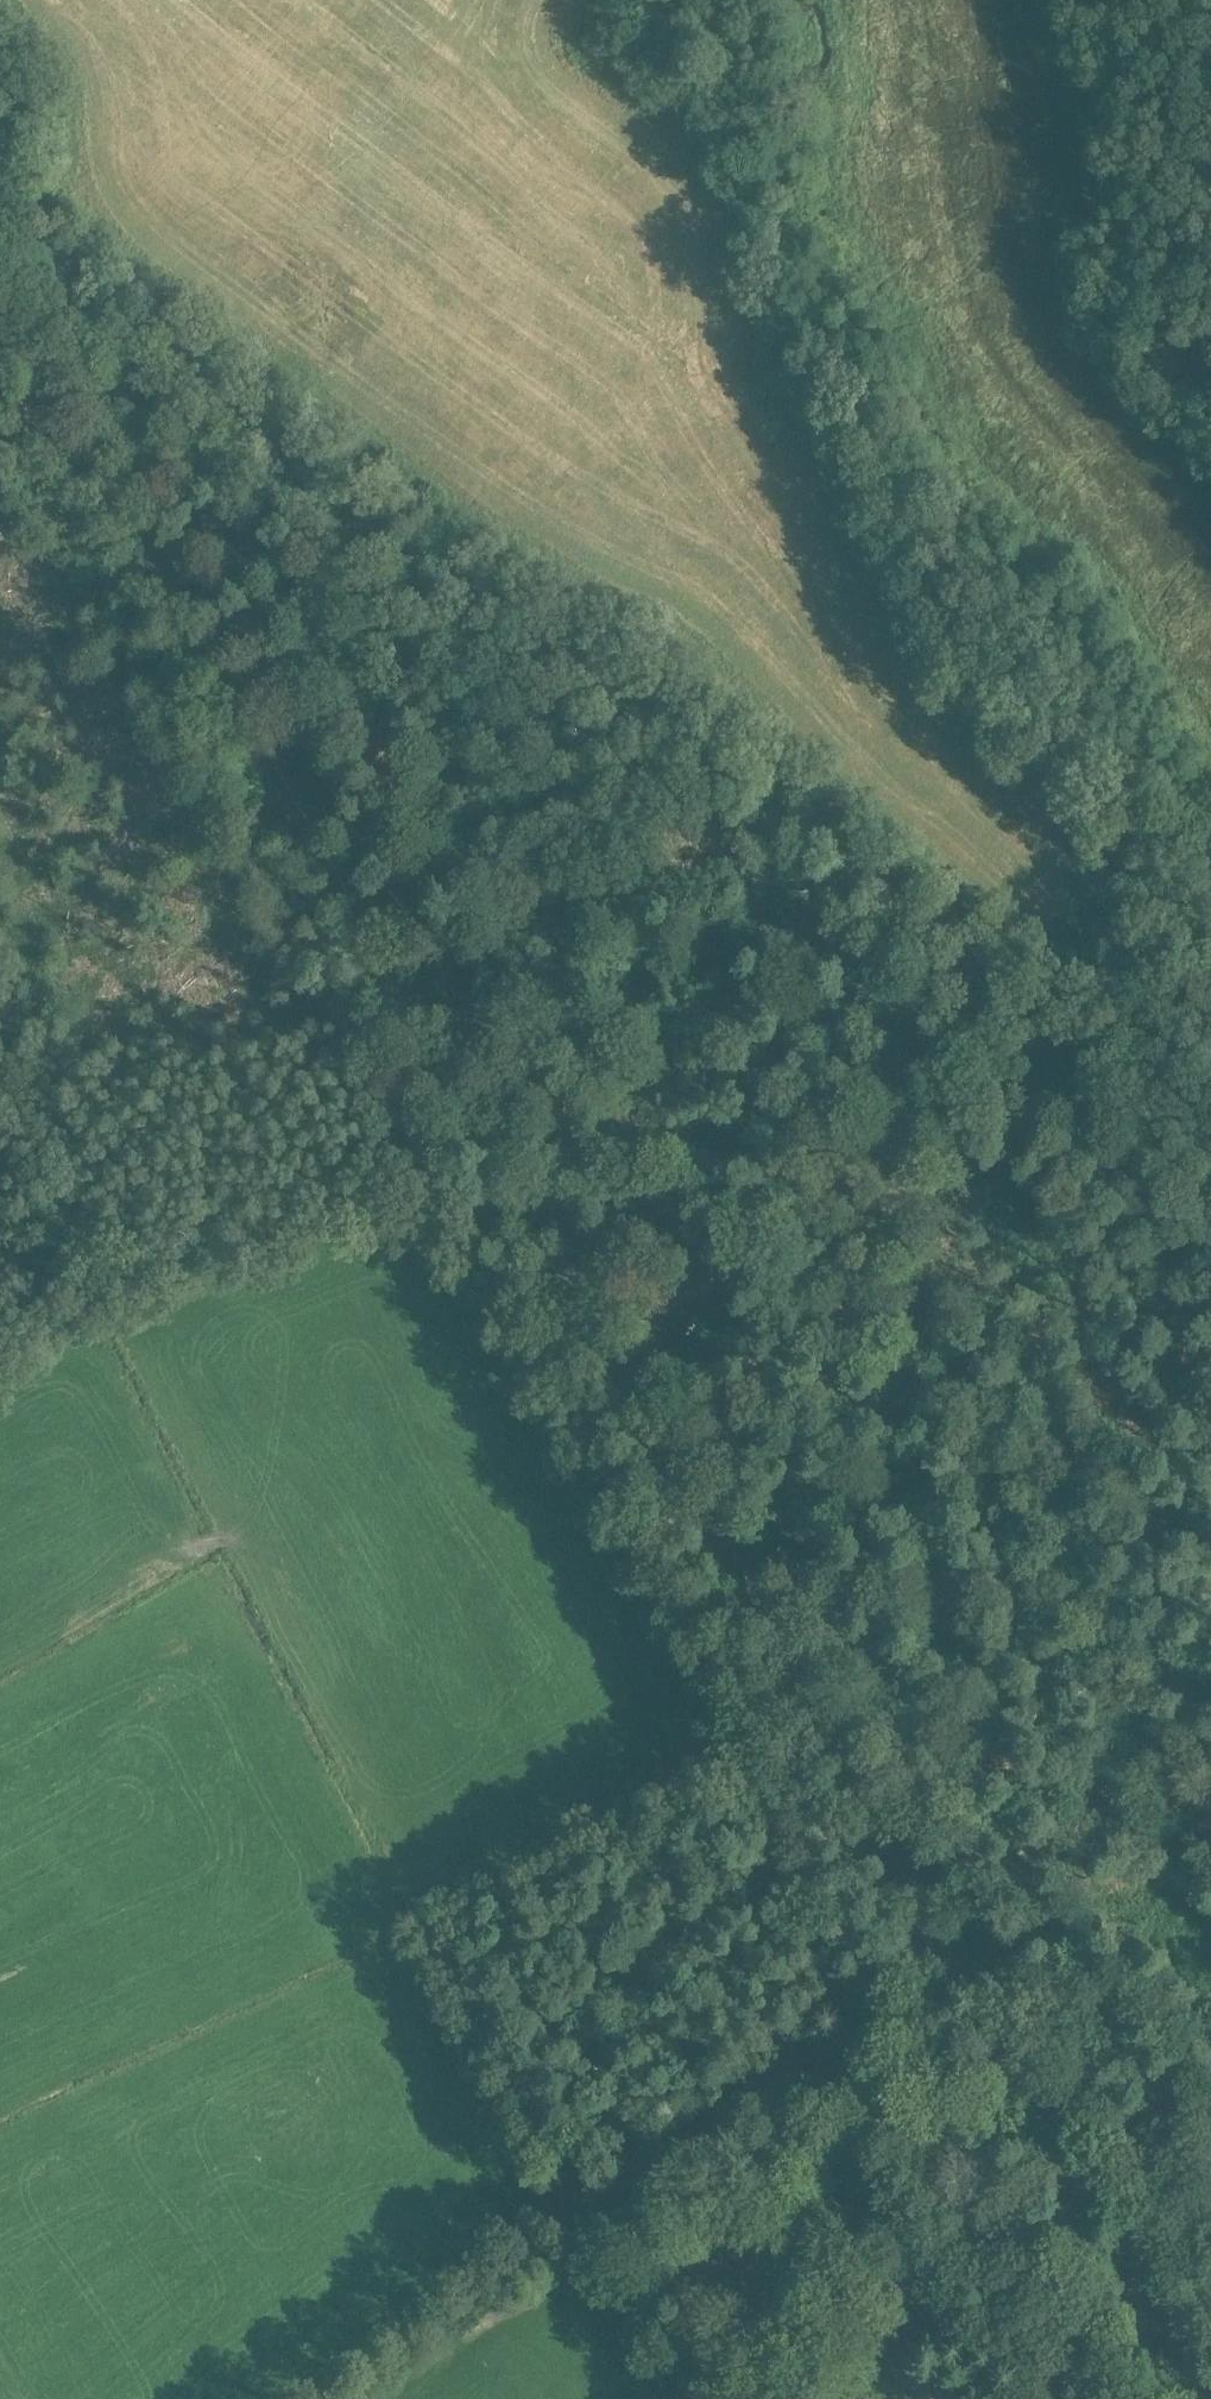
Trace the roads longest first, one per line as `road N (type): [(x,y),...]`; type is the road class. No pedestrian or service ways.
road 1 (tertiary): [(1210,2396),(94,475),(35,410),(0,388)]
road 2 (track): [(671,1308),(611,1275),(73,348),(0,306)]
road 3 (track): [(671,1308),(1210,908)]
road 4 (track): [(936,1919),(603,2190),(568,2246)]

